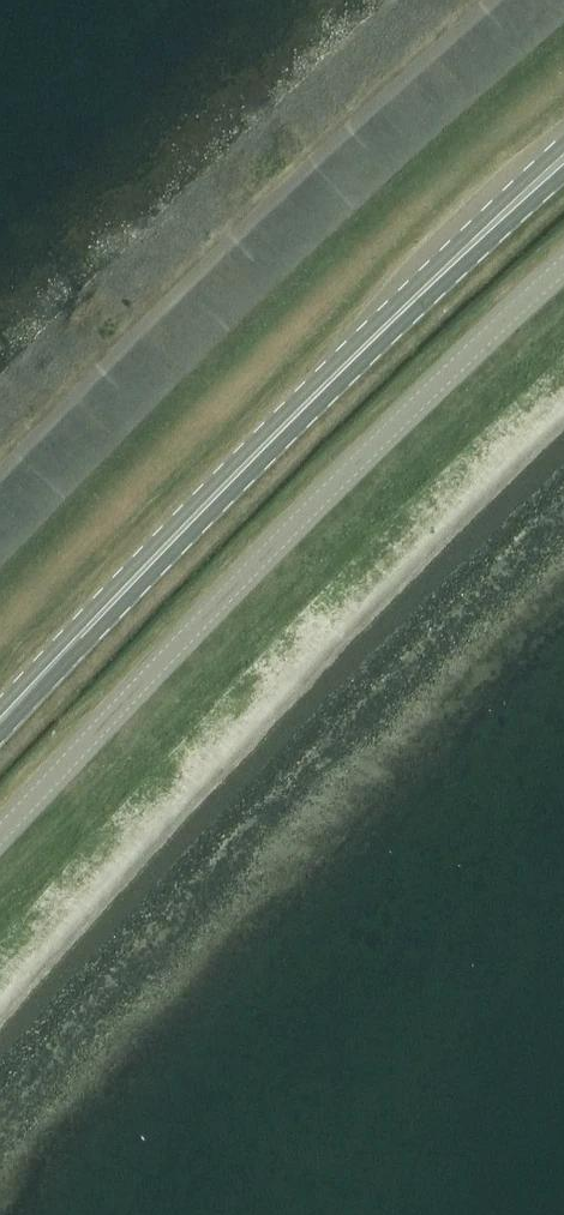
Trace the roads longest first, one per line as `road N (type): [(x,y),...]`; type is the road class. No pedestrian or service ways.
road 1 (tertiary): [(0,845),(410,409),(563,270)]
road 2 (primary): [(563,161),(435,274),(0,725)]

